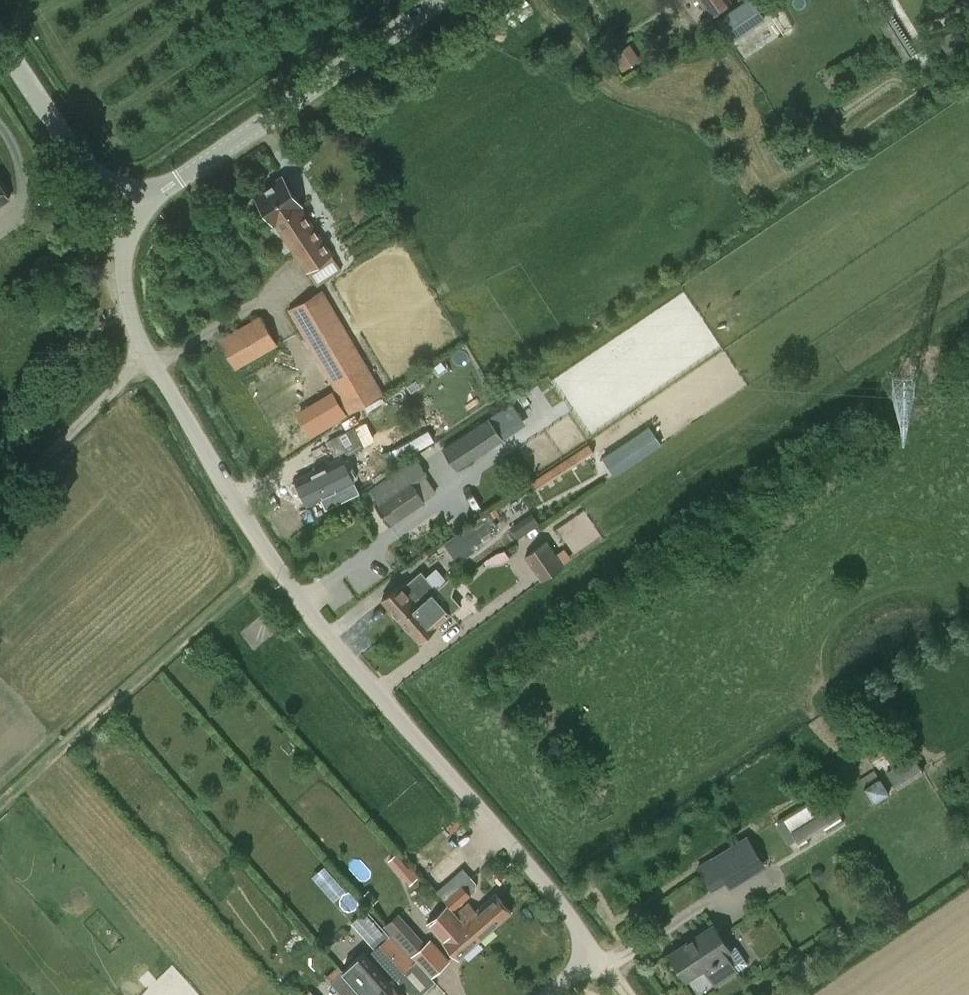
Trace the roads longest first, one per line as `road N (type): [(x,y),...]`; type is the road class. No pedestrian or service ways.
road 1 (unclassified): [(550,994),(585,956),(577,925),(347,660),(269,556),(161,378),(121,282),(130,196)]
road 2 (unclassified): [(130,196),(180,178),(436,0)]
road 3 (unclassified): [(0,44),(79,161),(130,196)]

